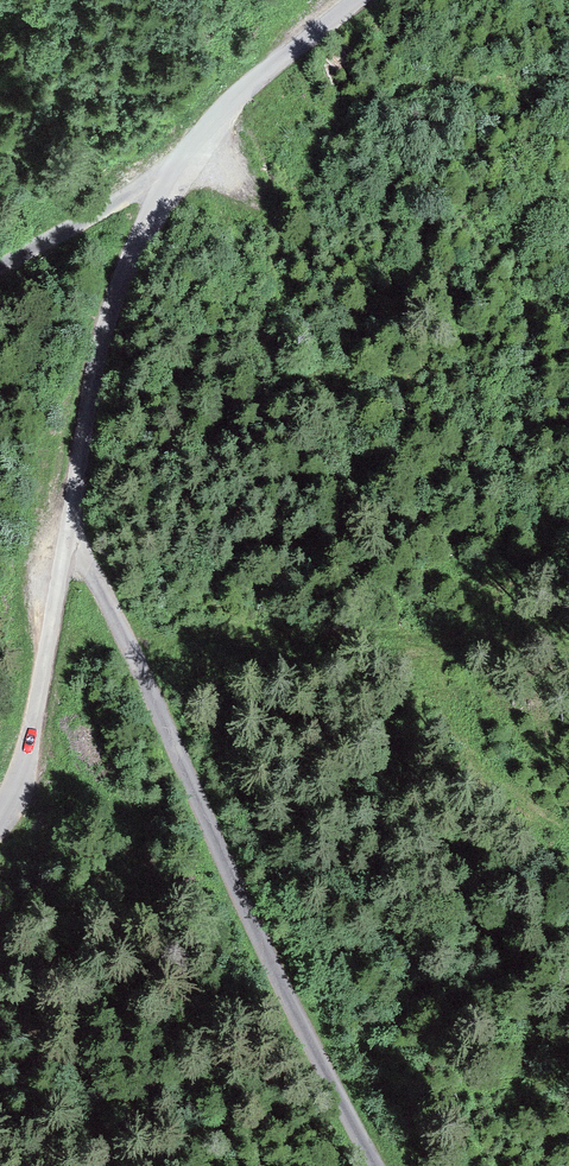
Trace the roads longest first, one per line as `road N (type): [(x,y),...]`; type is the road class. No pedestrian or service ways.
road 1 (unclassified): [(69,518),(334,1089),(391,1165)]
road 2 (unclassified): [(69,518),(105,333),(161,195),(240,91),(358,0)]
road 3 (unclassified): [(0,816),(31,734),(69,518)]
road 4 (track): [(180,164),(0,265)]

